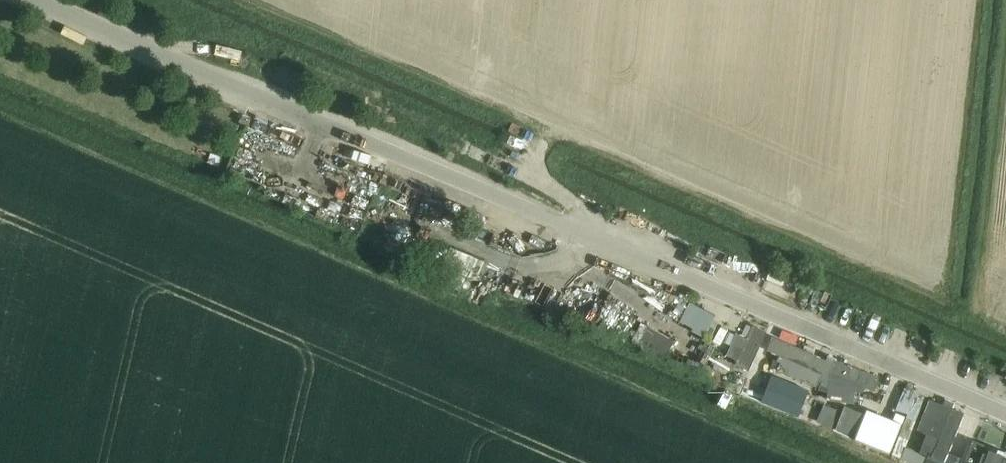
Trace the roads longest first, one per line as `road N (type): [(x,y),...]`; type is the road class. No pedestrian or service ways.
road 1 (unclassified): [(1005,414),(32,0)]
road 2 (track): [(1005,328),(249,0)]
road 3 (track): [(143,48),(234,57),(393,117),(552,189),(573,205),(592,237)]
road 4 (track): [(975,315),(1005,23)]
road 5 (track): [(131,0),(242,59)]

